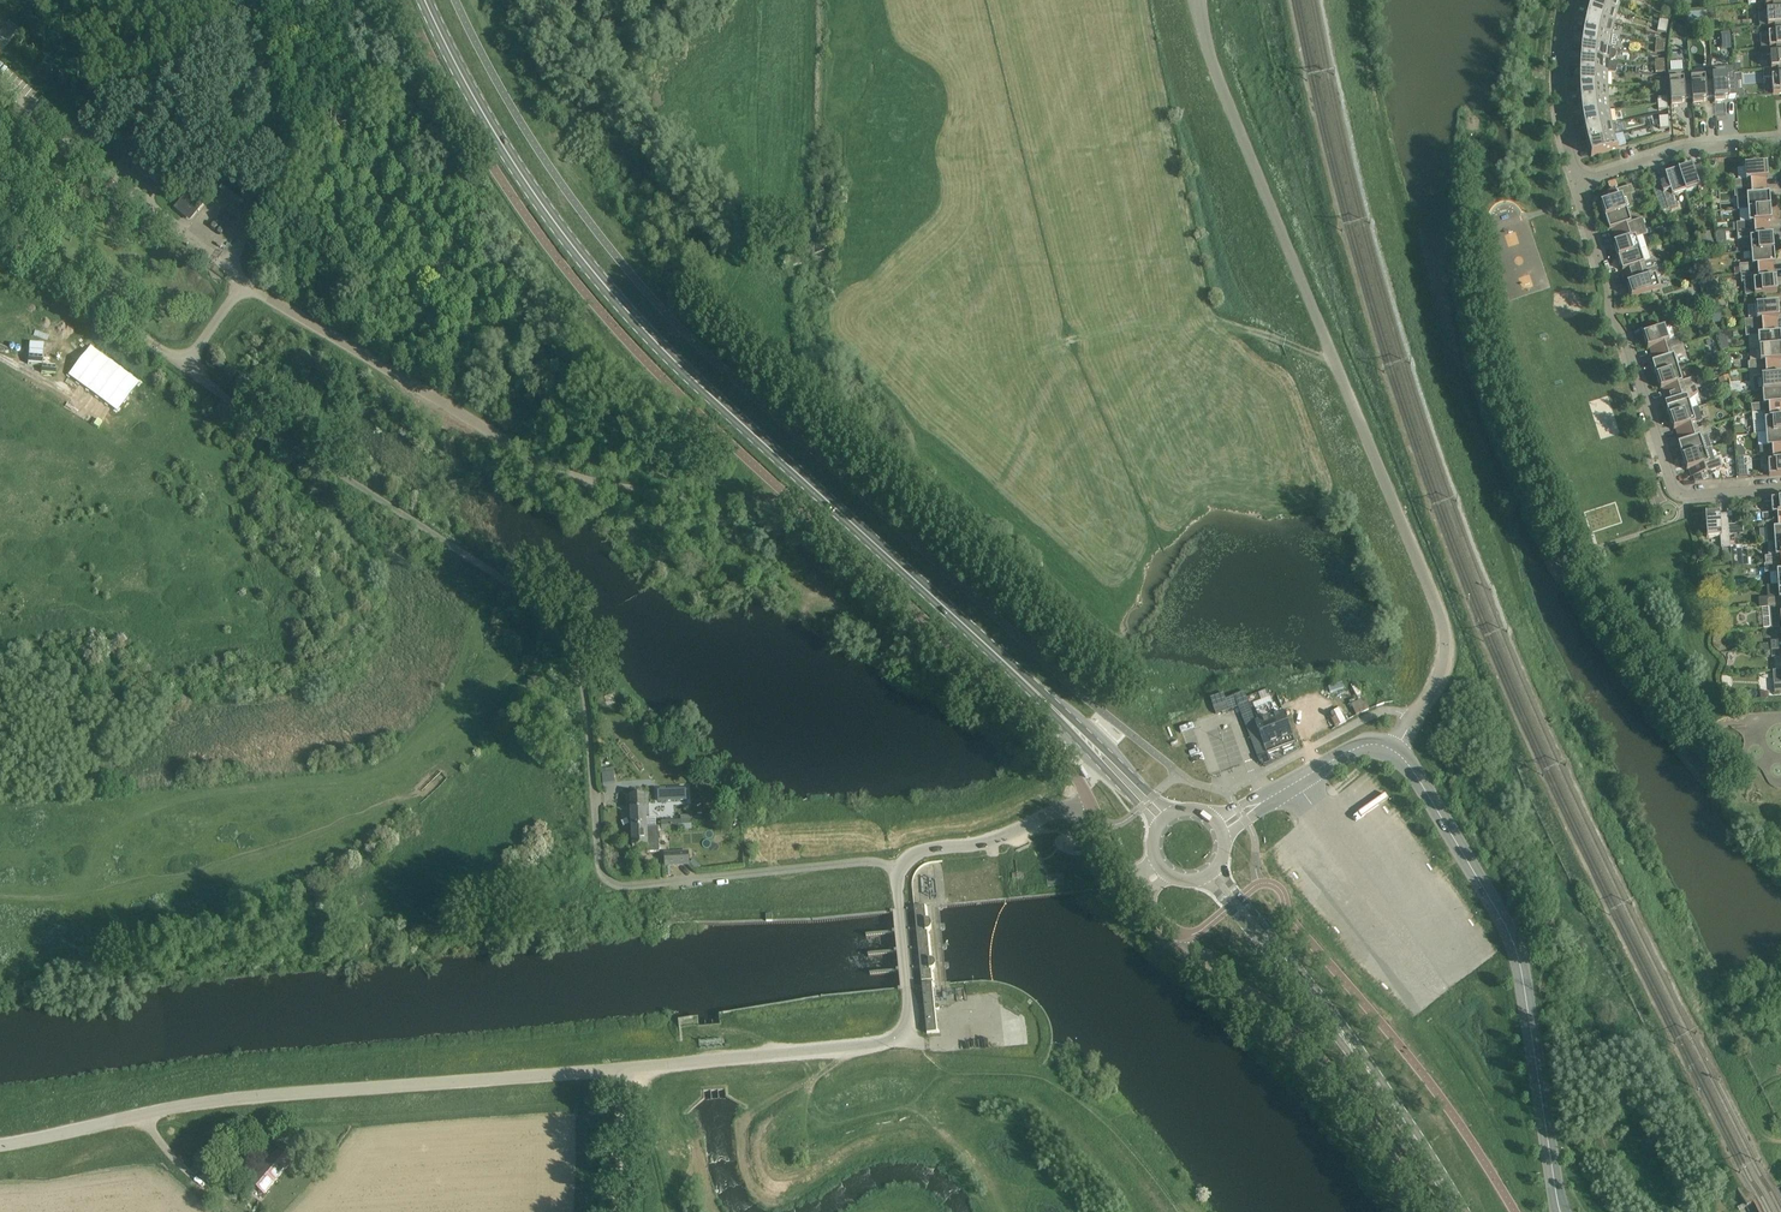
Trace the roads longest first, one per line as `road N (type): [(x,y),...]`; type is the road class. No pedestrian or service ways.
road 1 (unclassified): [(898,870),(868,860),(612,883),(600,864),(578,670),(535,608),(184,363),(242,282),(450,411),(605,489),(733,504),(789,501)]
road 2 (secondary): [(1089,744),(701,385),(607,286),(510,157),(426,0)]
road 3 (unclassified): [(1395,752),(1444,666),(1445,631),(1231,107),(1200,0)]
road 4 (unclassified): [(0,1145),(196,1104),(617,1070)]
road 5 (tertiary): [(1395,752),(1516,950),(1553,1171)]
road 6 (unclassified): [(617,1070),(901,1036),(909,1021),(898,870)]
road 7 (unclassified): [(1090,806),(1033,722),(789,501)]
road 8 (unclassified): [(1435,1211),(1344,1076),(1140,903)]
road 9 (residential): [(1780,487),(1686,495),(1672,485),(1625,335),(1610,316),(1610,288),(1577,184)]
road 10 (secondary): [(1384,1089),(1351,1034),(1219,865)]
road 11 (secondary): [(1203,878),(1384,1089)]
road 12 (residential): [(1577,184),(1692,147),(1780,142)]
road 13 (unclassified): [(898,870),(928,849),(984,844),(1090,806)]
road 14 (residential): [(1577,184),(1559,91),(1572,0)]
road 15 (track): [(282,161),(286,135),(266,71),(259,0)]
road 16 (tertiary): [(1261,802),(1358,747),(1395,752)]
road 17 (secondary): [(1384,1089),(1463,1211)]
road 18 (track): [(644,1211),(644,1067)]
road 19 (unclassified): [(615,1211),(617,1070)]

